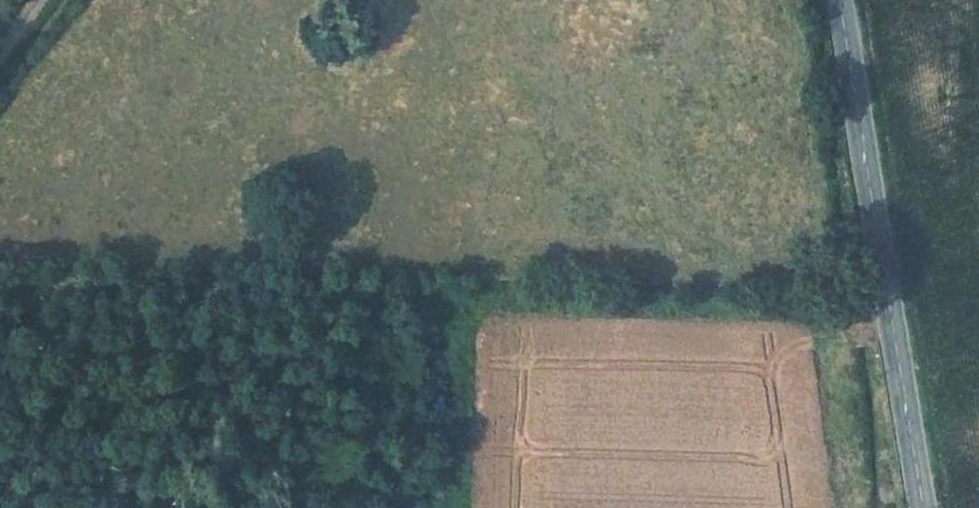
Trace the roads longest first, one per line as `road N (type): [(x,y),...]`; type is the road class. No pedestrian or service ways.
road 1 (tertiary): [(839,0),(921,507)]

